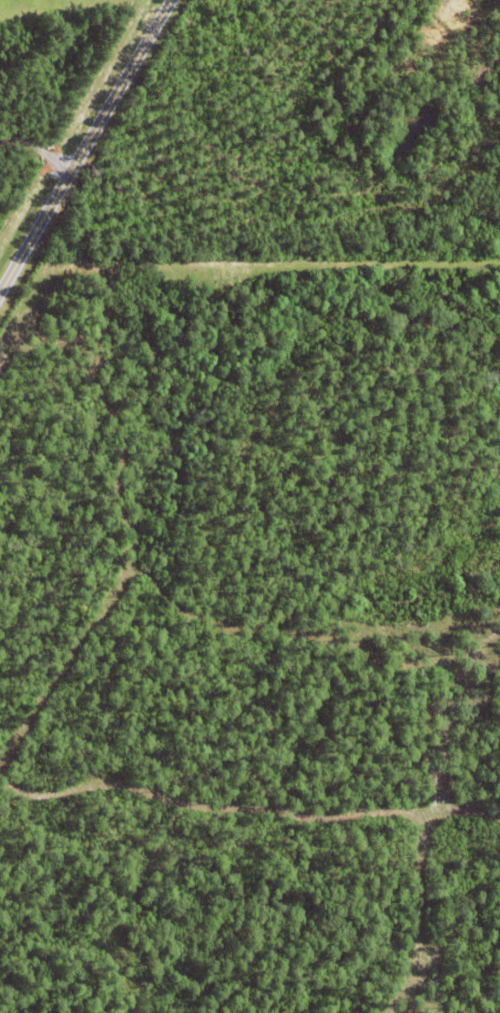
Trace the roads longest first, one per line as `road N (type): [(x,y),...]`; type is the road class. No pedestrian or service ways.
road 1 (tertiary): [(0,291),(171,0)]

